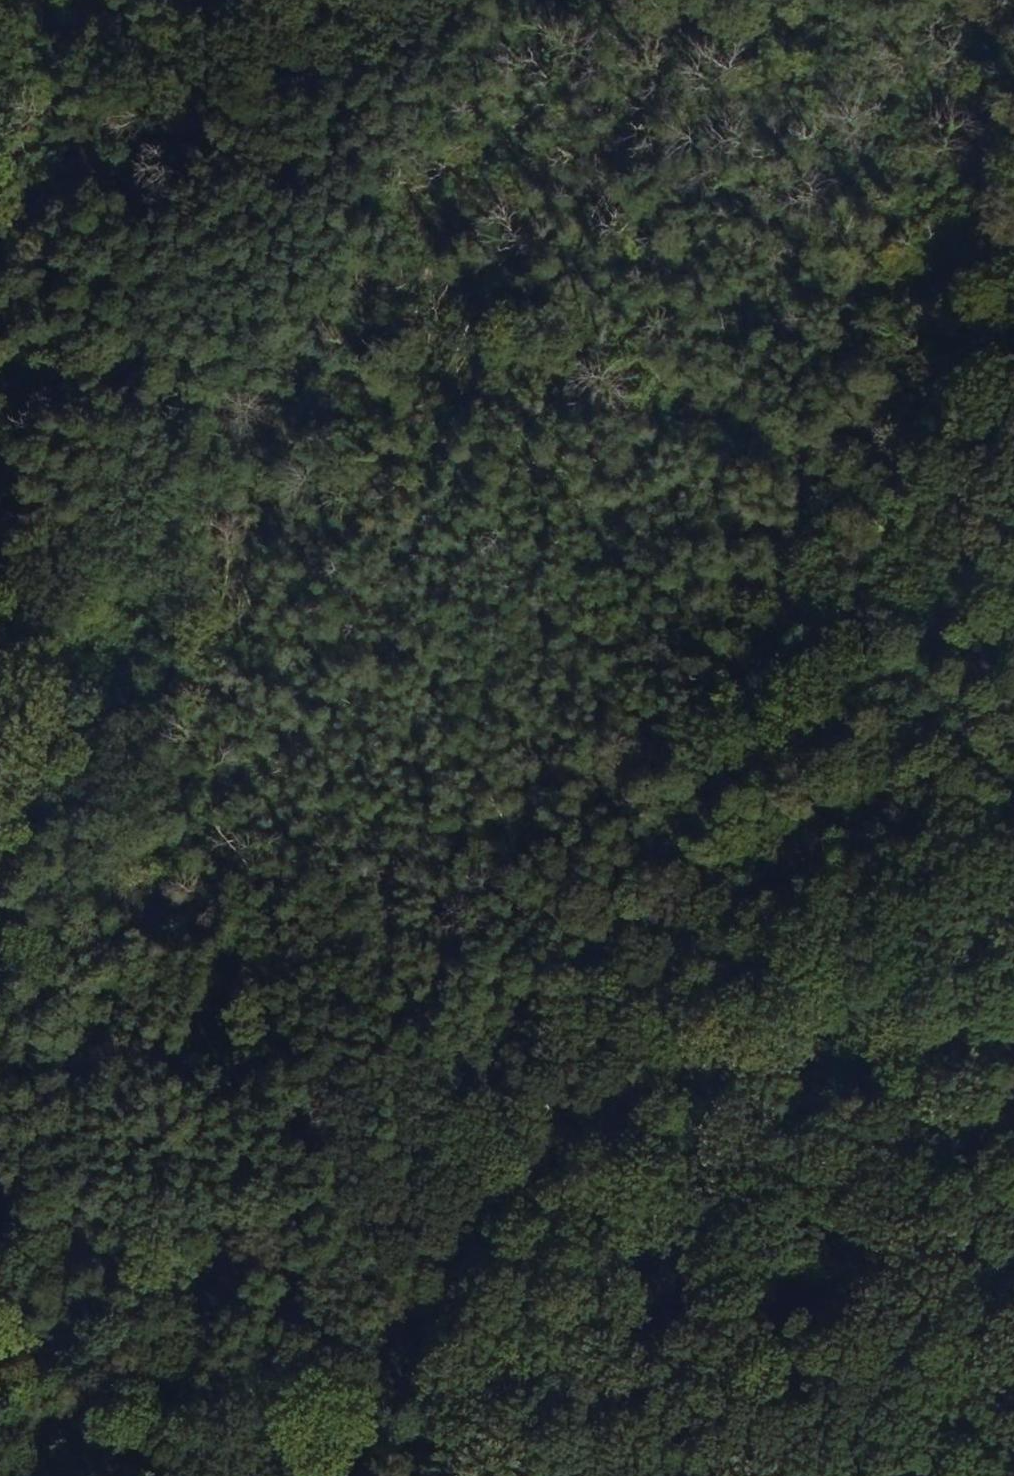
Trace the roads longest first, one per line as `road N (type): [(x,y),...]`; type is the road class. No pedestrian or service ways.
road 1 (track): [(1013,1041),(659,1113),(566,1164),(377,1374),(268,1441),(46,1452),(0,1463)]

